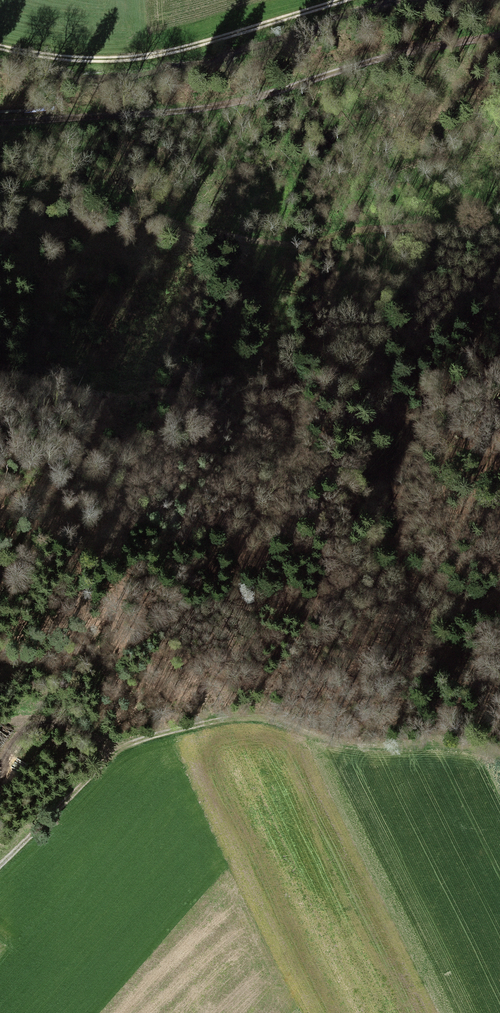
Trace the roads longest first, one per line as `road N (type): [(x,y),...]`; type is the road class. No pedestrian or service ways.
road 1 (track): [(0,106),(191,93),(499,44)]
road 2 (track): [(347,746),(277,720),(233,718),(133,742),(0,865)]
road 3 (track): [(343,0),(126,58),(0,47)]
road 4 (track): [(0,676),(42,666),(100,675),(104,762)]

